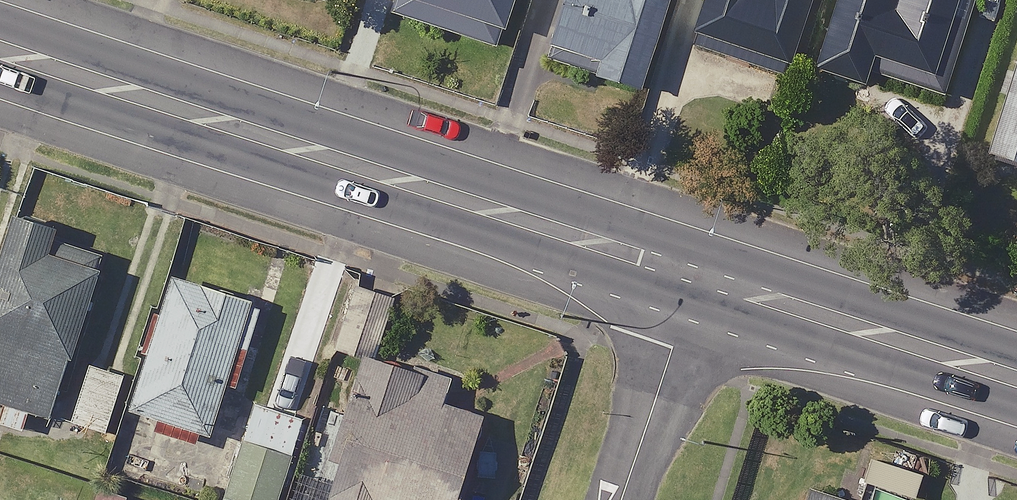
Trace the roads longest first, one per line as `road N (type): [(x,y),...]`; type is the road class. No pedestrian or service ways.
road 1 (secondary): [(0,51),(697,274)]
road 2 (secondary): [(697,274),(1016,378)]
road 3 (residential): [(697,274),(625,499)]

